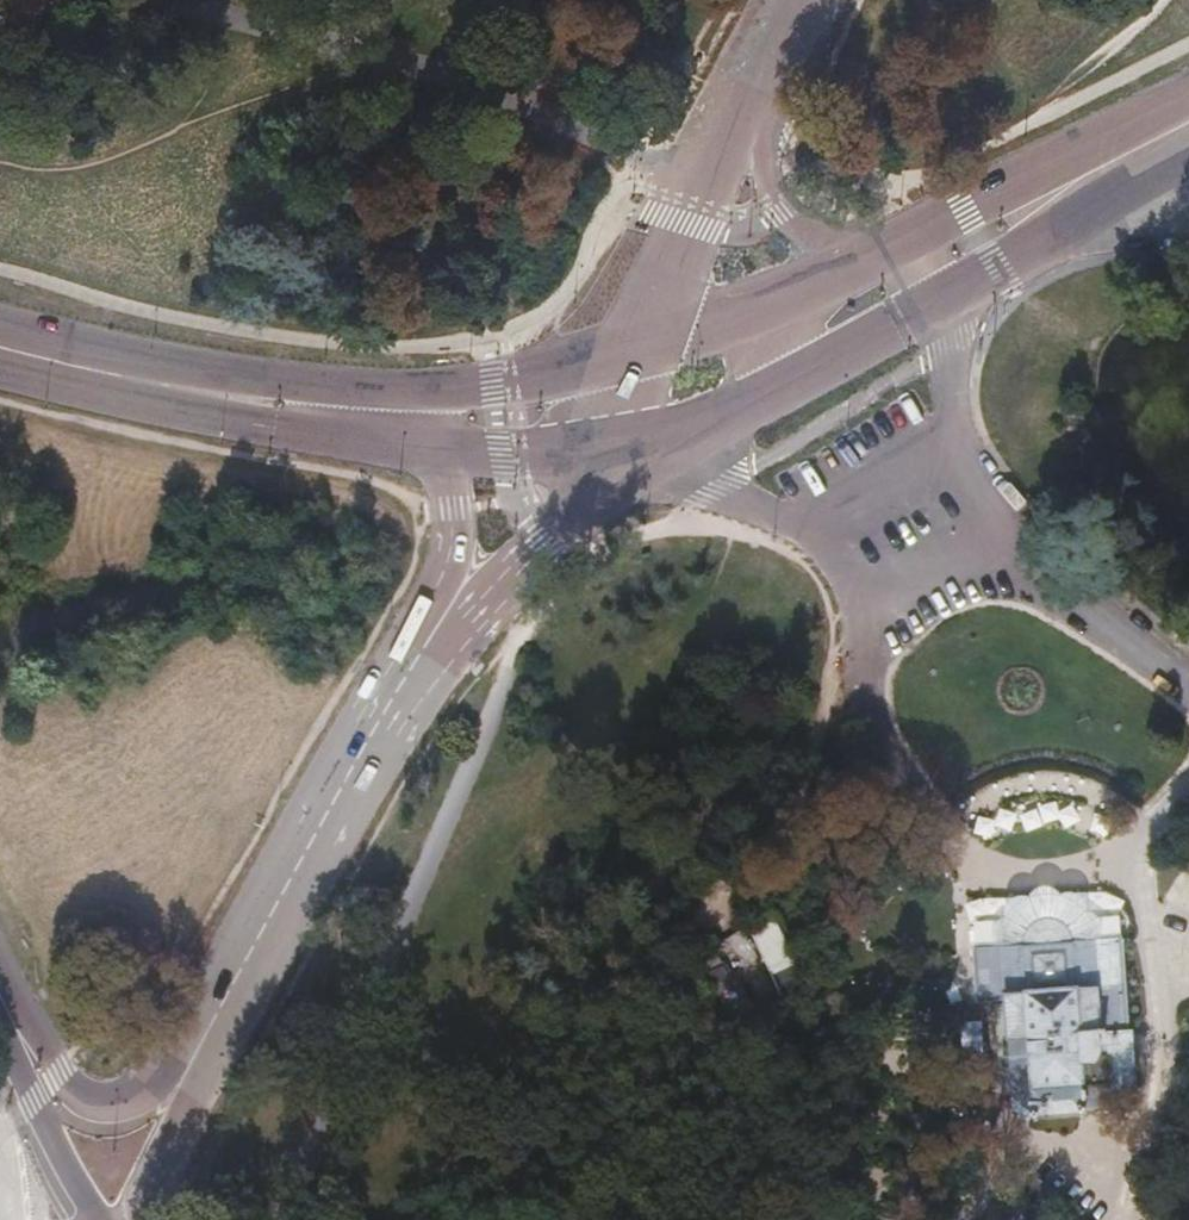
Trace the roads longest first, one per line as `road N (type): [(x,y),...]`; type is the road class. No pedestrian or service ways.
road 1 (secondary): [(183,1081),(415,662)]
road 2 (primary): [(355,410),(201,392),(0,344)]
road 3 (primary): [(1188,98),(892,252)]
road 4 (secondary): [(415,662),(488,605),(549,543),(614,454)]
road 5 (tertiary): [(647,347),(701,206),(746,116)]
road 6 (primary): [(737,417),(945,298)]
road 7 (secondary): [(16,1025),(32,1100),(117,1219)]
road 8 (unclassified): [(892,252),(792,216),(777,200),(746,116)]
road 9 (secondary): [(415,662),(451,550),(448,452)]
road 10 (primary): [(647,347),(445,390)]
road 11 (secondary): [(16,1025),(92,1098),(135,1099),(183,1081)]
road 12 (primary): [(945,298),(1107,202)]
road 13 (unclassified): [(951,436),(807,521)]
road 14 (primary): [(448,452),(614,454)]
road 15 (secondary): [(135,1219),(183,1081)]
road 16 (unclassified): [(951,436),(945,298)]
road 17 (primary): [(775,304),(647,347)]
road 18 (tertiary): [(746,116),(803,0)]
road 19 (primary): [(614,454),(737,417)]
road 20 (primary): [(892,252),(775,304)]

